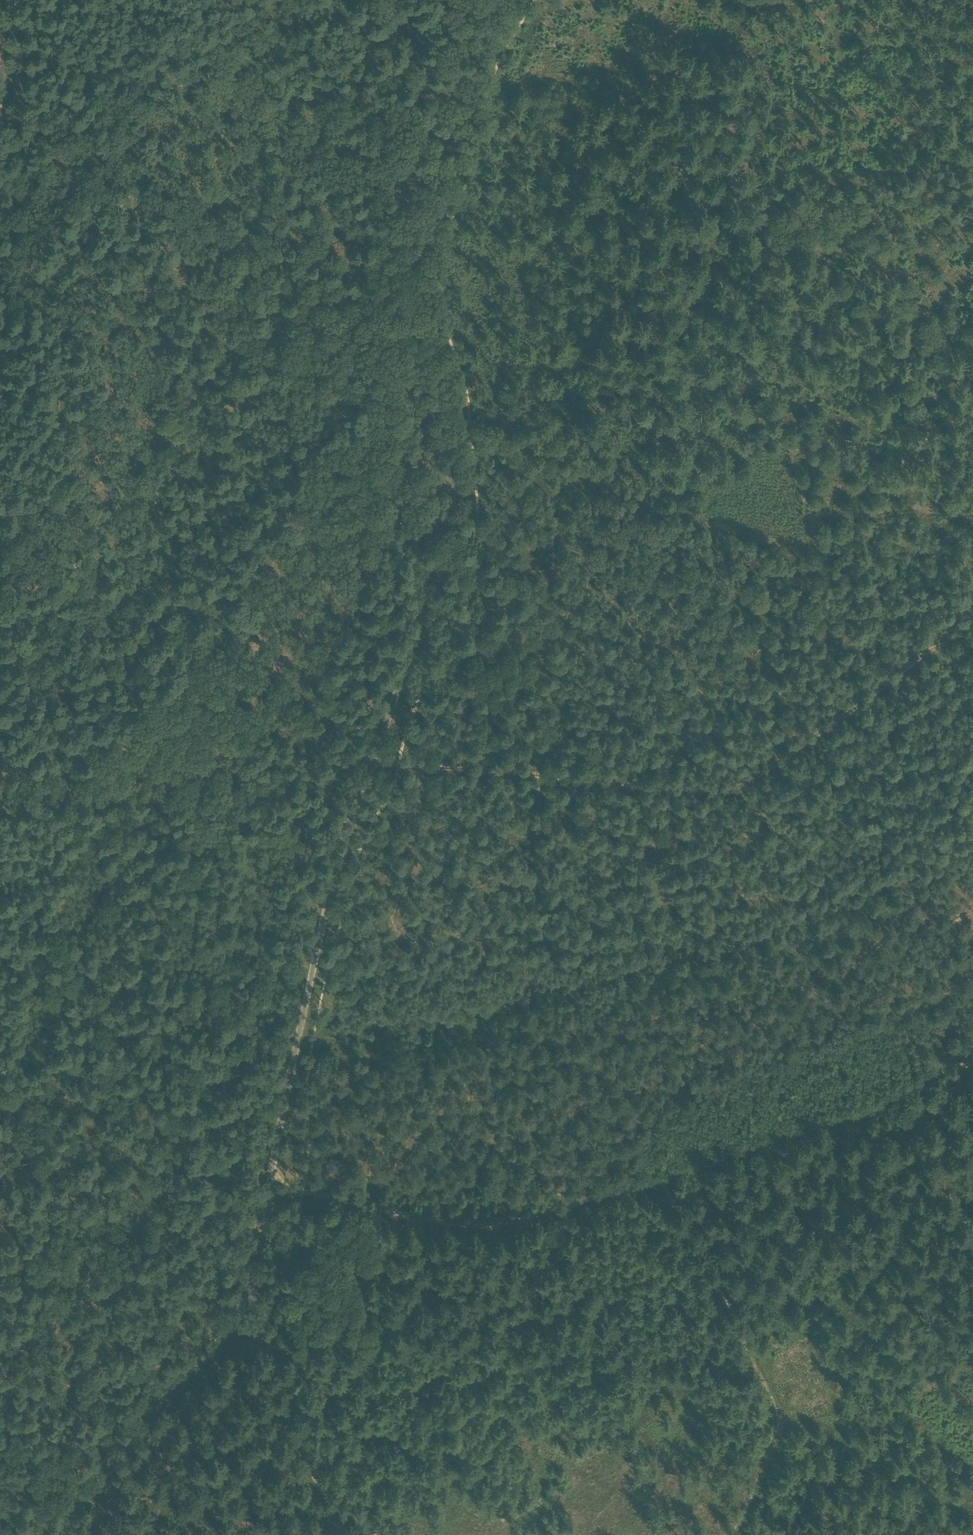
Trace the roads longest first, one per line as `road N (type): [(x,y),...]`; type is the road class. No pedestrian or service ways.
road 1 (track): [(268,1184),(449,1222),(517,1221),(956,1068)]
road 2 (track): [(372,766),(736,790),(858,708),(972,611)]
road 3 (track): [(55,1534),(251,1298),(310,976)]
road 4 (track): [(310,976),(449,543),(450,504),(425,401)]
road 5 (track): [(972,379),(425,401)]
road 6 (track): [(425,401),(393,305),(397,238),(432,134),(504,0)]
road 7 (track): [(732,1534),(781,1416),(661,1174)]
road 8 (track): [(967,897),(918,874),(866,890),(846,886),(736,790)]
road 9 (track): [(335,0),(322,57),(327,81),(416,177)]

